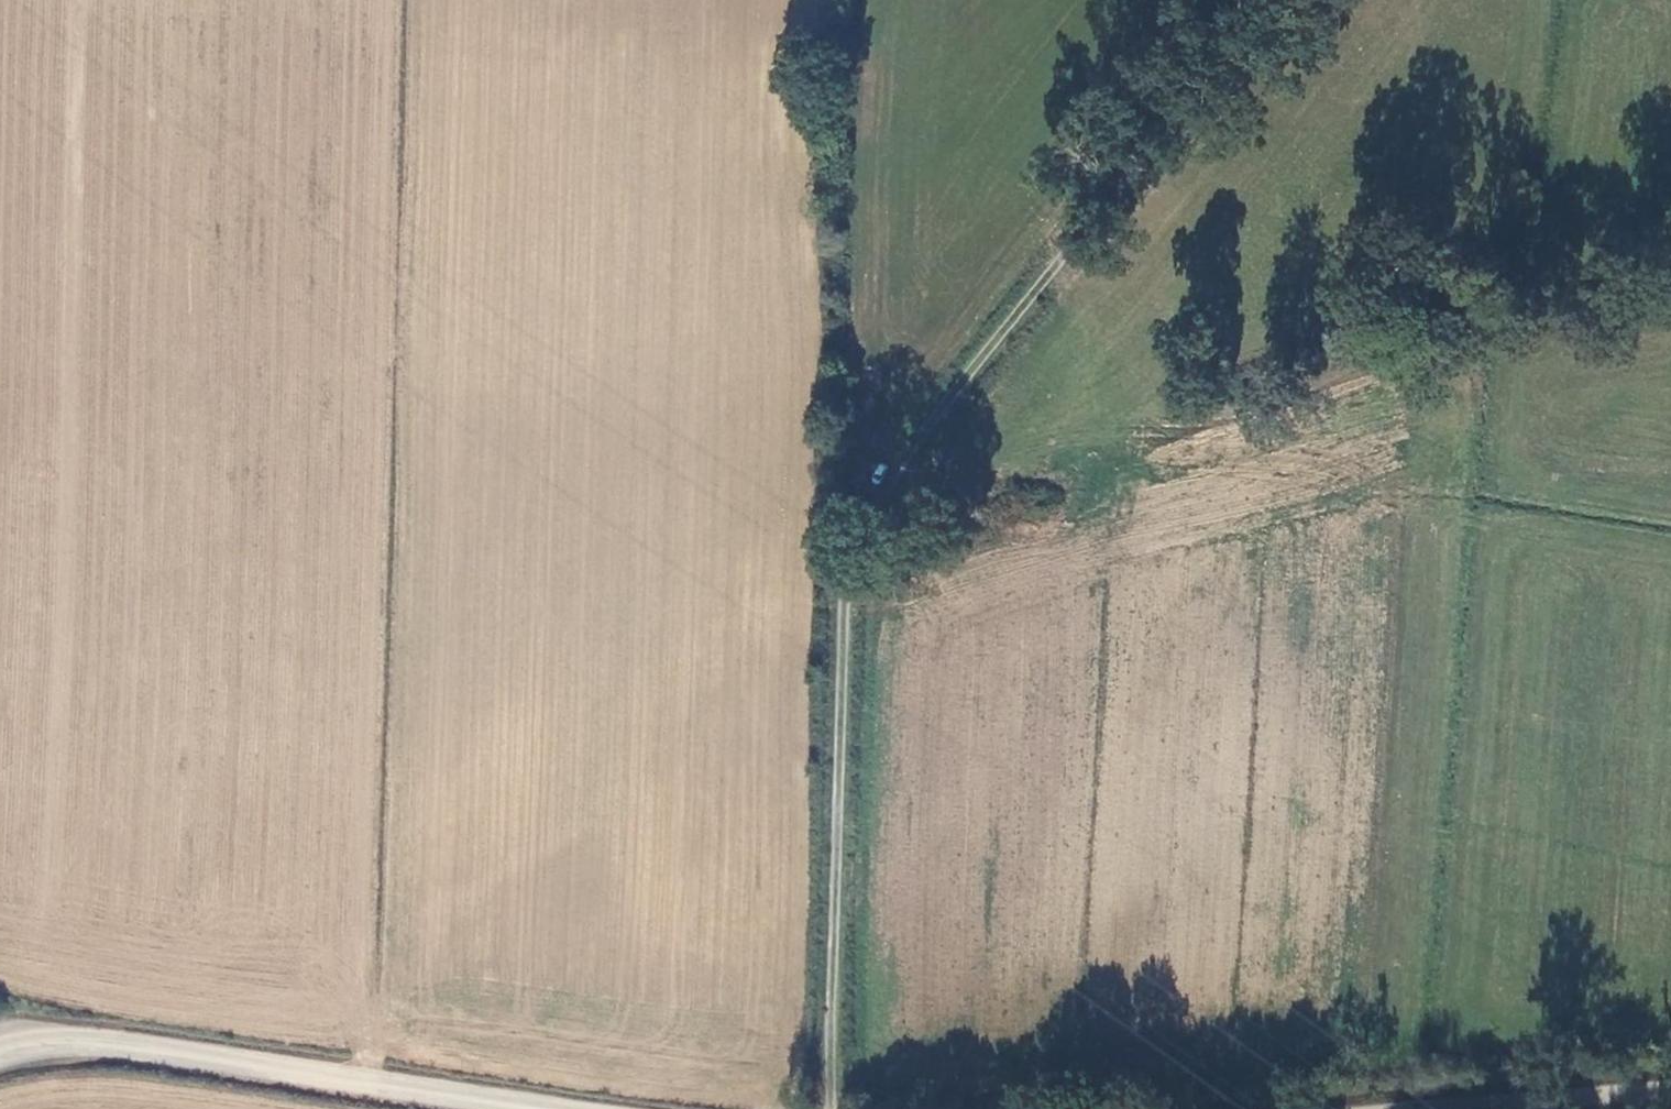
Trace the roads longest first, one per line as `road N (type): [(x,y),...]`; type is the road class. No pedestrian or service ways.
road 1 (track): [(1272,0),(1013,315),(843,543),(829,1108)]
road 2 (unclassified): [(0,1053),(102,1045),(527,1108)]
road 3 (unclassified): [(1429,1108),(1670,1090)]

